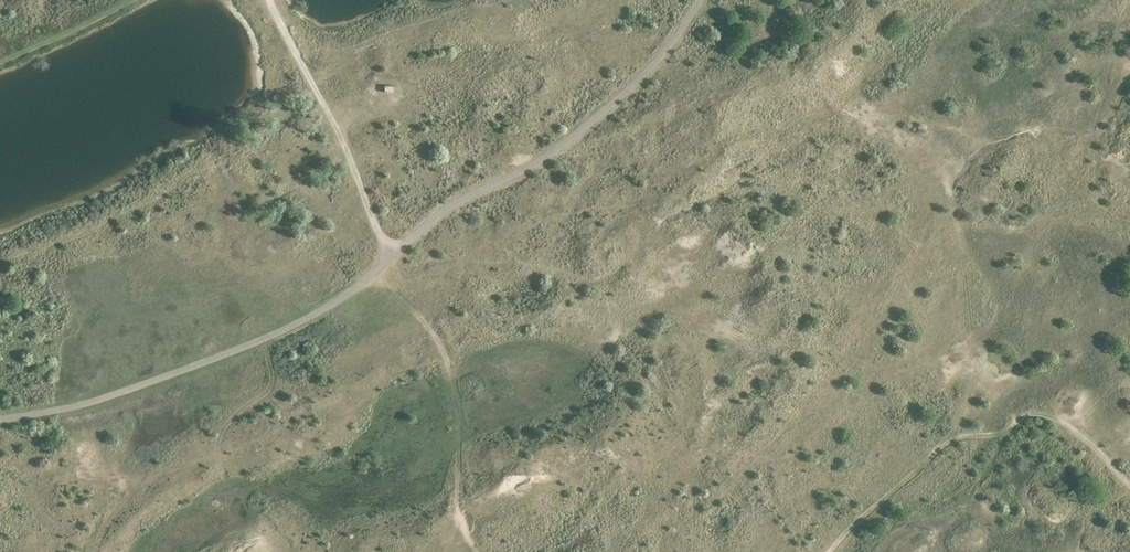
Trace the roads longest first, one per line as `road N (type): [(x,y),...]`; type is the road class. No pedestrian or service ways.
road 1 (track): [(700,0),(666,51),(606,110),(530,167),(439,213),(329,306),(113,395),(0,420)]
road 2 (track): [(391,257),(333,119),(268,0)]

